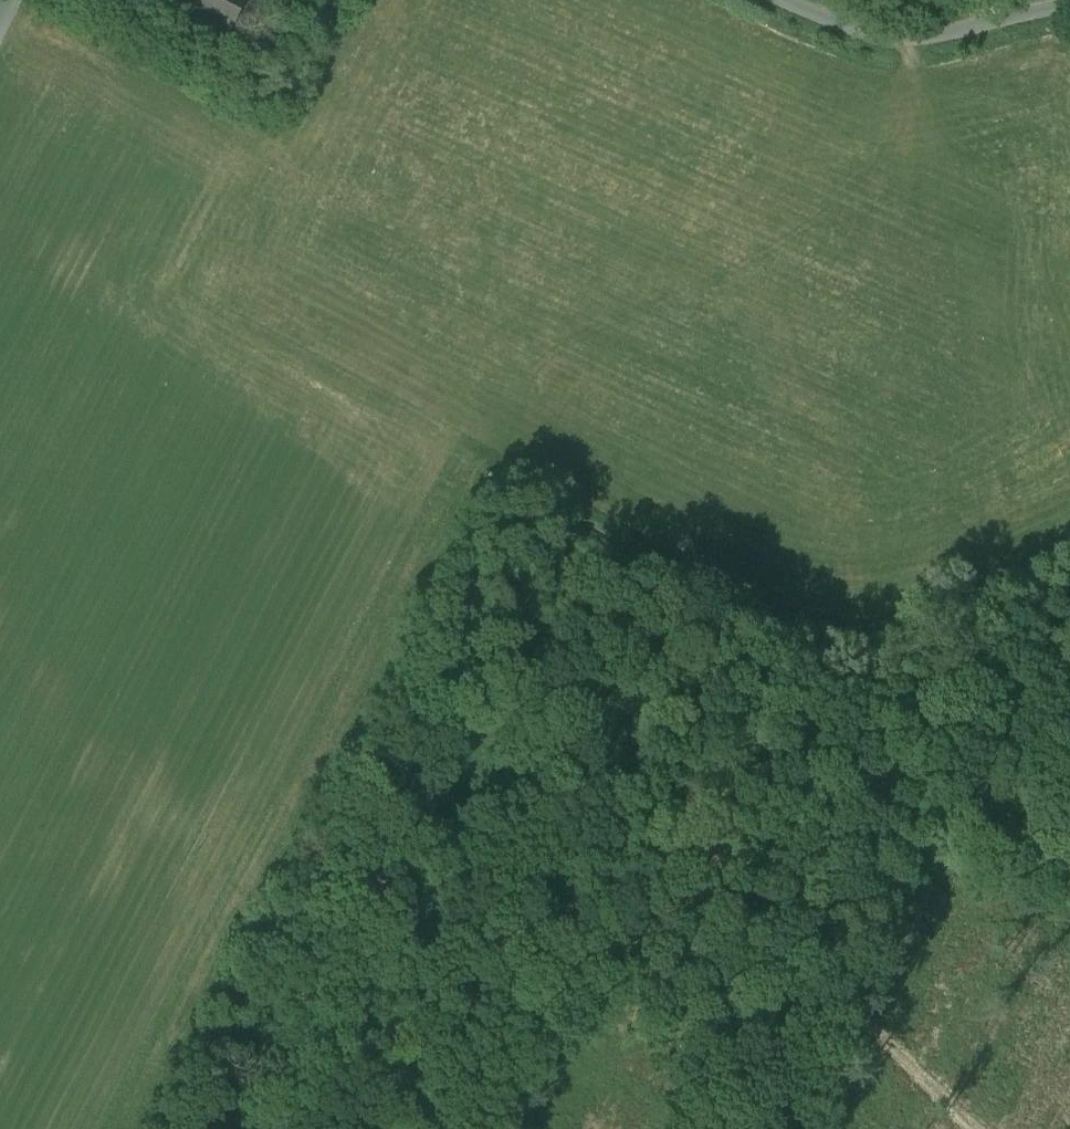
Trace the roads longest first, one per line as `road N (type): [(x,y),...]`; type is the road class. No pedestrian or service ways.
road 1 (unclassified): [(781,0),(854,32),(898,40),(1069,7)]

